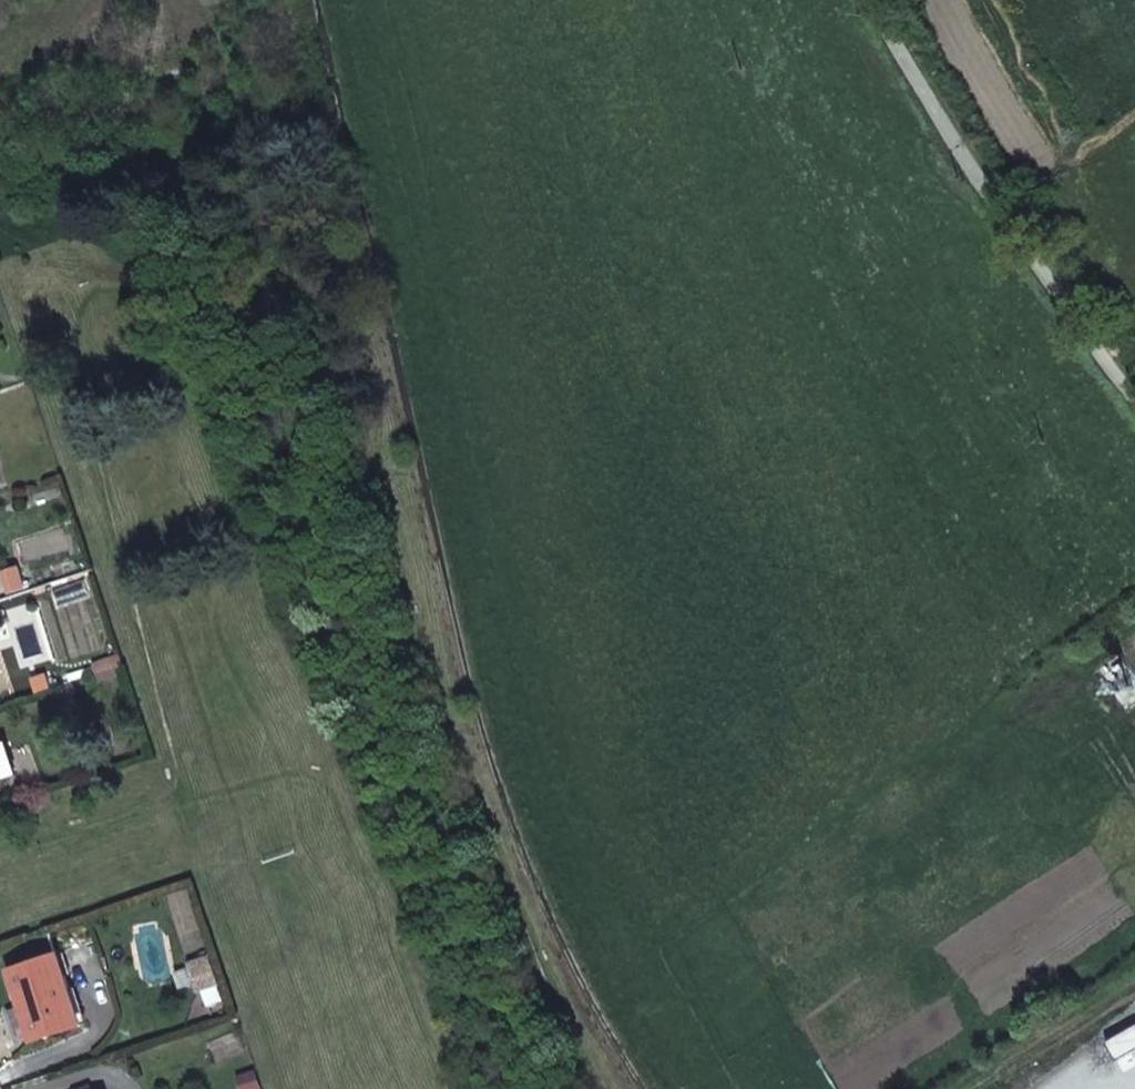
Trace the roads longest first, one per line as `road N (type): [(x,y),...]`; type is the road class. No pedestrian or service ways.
road 1 (unclassified): [(869,0),(884,35),(1134,392)]
road 2 (track): [(978,1088),(1134,988)]

